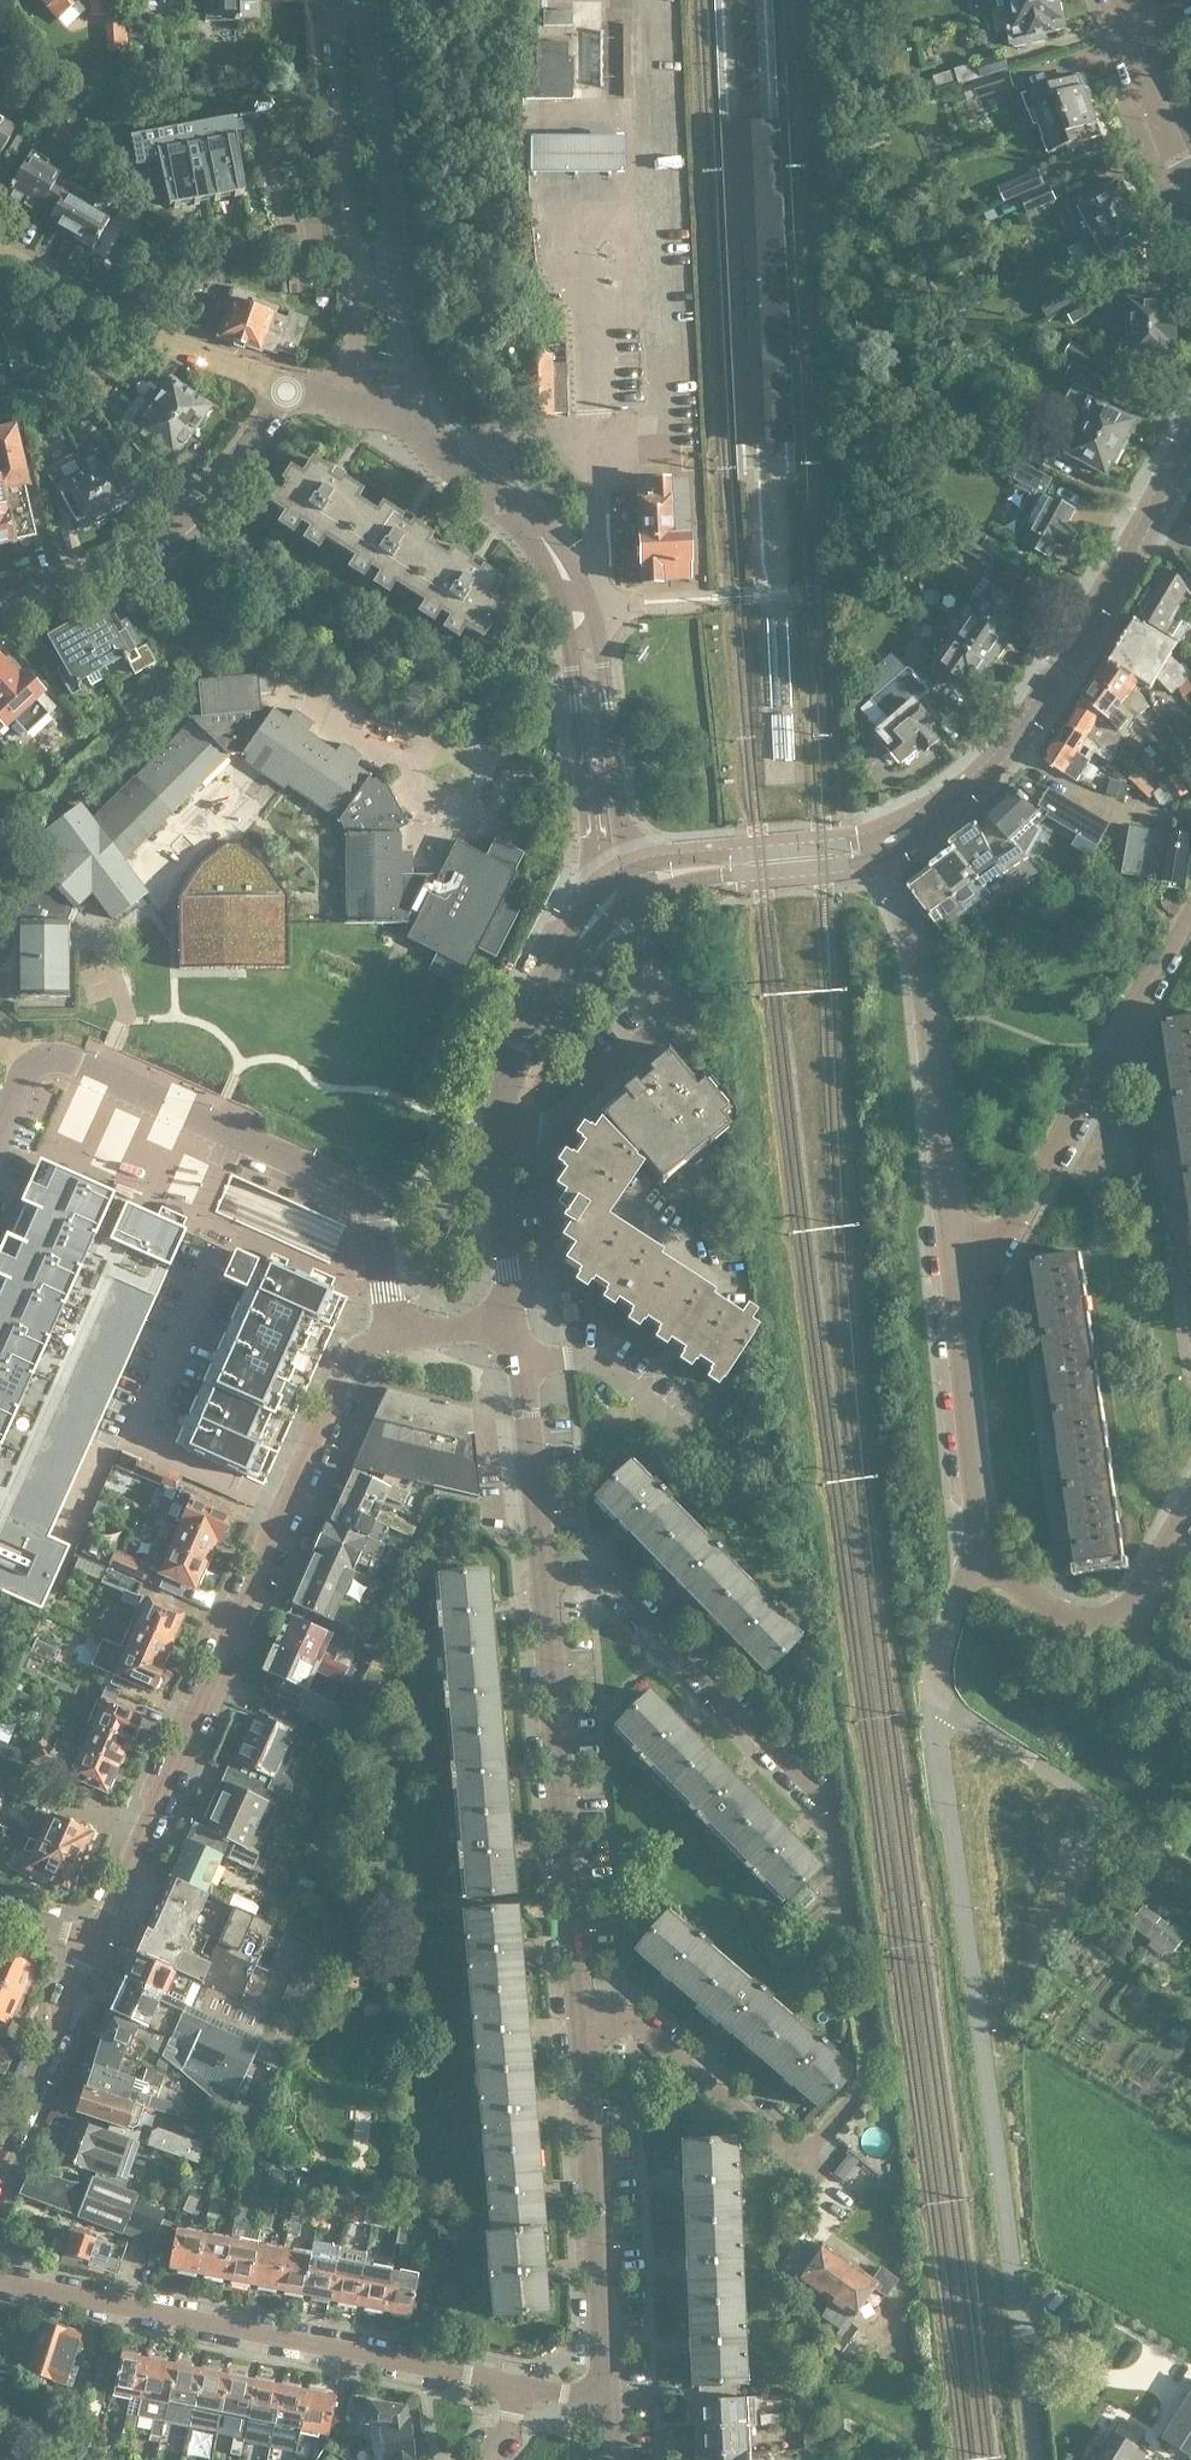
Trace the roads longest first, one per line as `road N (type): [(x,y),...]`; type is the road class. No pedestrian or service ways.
road 1 (residential): [(544,1571),(597,1576),(829,1803),(878,2060),(816,2141),(576,1979)]
road 2 (unclassified): [(943,1701),(989,2013),(1014,2299)]
road 3 (residential): [(137,1840),(344,1365),(391,1332)]
road 4 (residential): [(527,2396),(347,2351),(0,2286)]
road 5 (tertiary): [(874,848),(949,802),(1008,748),(1190,439)]
road 6 (residential): [(35,1056),(77,1064),(369,1195),(391,1332)]
road 7 (residential): [(955,1278),(912,933),(874,848)]
road 8 (tertiary): [(607,2393),(576,1979)]
road 9 (tertiary): [(576,1979),(544,1571)]
road 10 (residential): [(0,596),(60,586),(158,543),(230,471),(289,388)]
road 11 (residential): [(289,388),(97,307),(0,251)]
road 12 (residential): [(955,1278),(996,1249),(1126,1023)]
road 13 (residential): [(333,0),(360,274),(393,285)]
road 14 (residential): [(1126,1023),(1156,1065),(1190,1300)]
road 15 (tertiary): [(366,0),(393,285)]
road 16 (tertiary): [(576,606),(571,651),(594,847),(614,877)]
road 17 (tertiary): [(642,865),(620,821),(601,650),(576,606)]
road 18 (residential): [(974,1546),(977,1496),(955,1278)]
road 19 (tertiary): [(576,606),(542,539),(437,450),(410,405)]
road 20 (unclassified): [(498,1133),(548,1125),(663,1028),(671,1008),(656,991)]
road 21 (tertiary): [(874,848),(642,865)]
road 22 (tertiary): [(655,890),(697,878),(843,864),(874,848)]
road 23 (residential): [(0,2143),(91,1943)]
road 24 (tertiary): [(544,1571),(517,1367)]
road 25 (tertiary): [(498,1133),(507,1091),(572,949)]
road 26 (residential): [(690,1433),(600,1362),(517,1367)]
road 27 (tertiary): [(1190,184),(1155,109),(1123,0)]
road 28 (tertiary): [(512,1323),(498,1133)]
road 29 (residential): [(1126,1621),(1064,1612),(996,1571),(974,1546)]
road 30 (residential): [(943,1701),(930,1692),(928,1669),(974,1546)]
road 31 (unclassified): [(1032,2459),(1014,2299)]
road 32 (residential): [(1072,1783),(943,1701)]
road 33 (residential): [(137,1840),(0,1776)]
road 34 (residential): [(1126,1621),(1190,1501)]
road 35 (residential): [(1126,1023),(1190,907)]
road 36 (residential): [(410,405),(366,409),(289,388)]
road 37 (residential): [(391,1332),(512,1323)]
road 38 (tertiary): [(393,285),(410,405)]

